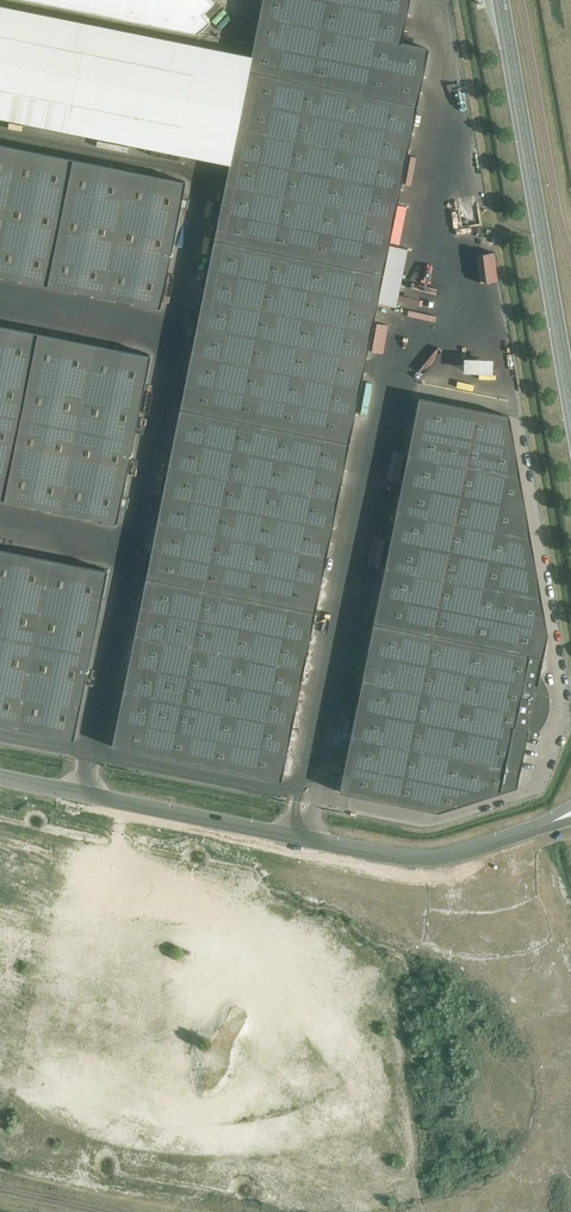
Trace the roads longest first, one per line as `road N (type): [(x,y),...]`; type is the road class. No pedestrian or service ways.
road 1 (unclassified): [(570,812),(435,858),(0,776)]
road 2 (unclassified): [(570,403),(503,0)]

